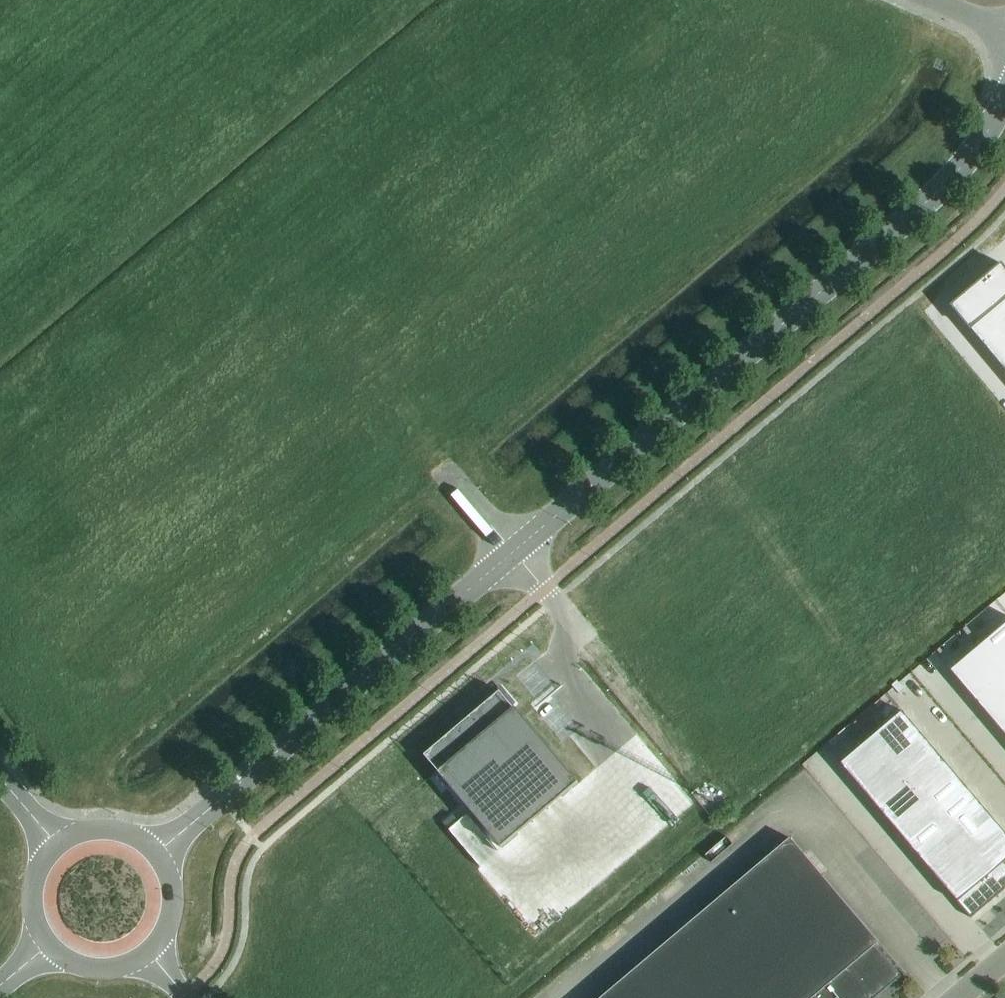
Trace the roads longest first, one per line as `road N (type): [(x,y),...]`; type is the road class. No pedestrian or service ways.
road 1 (unclassified): [(158,855),(932,198),(1004,101)]

